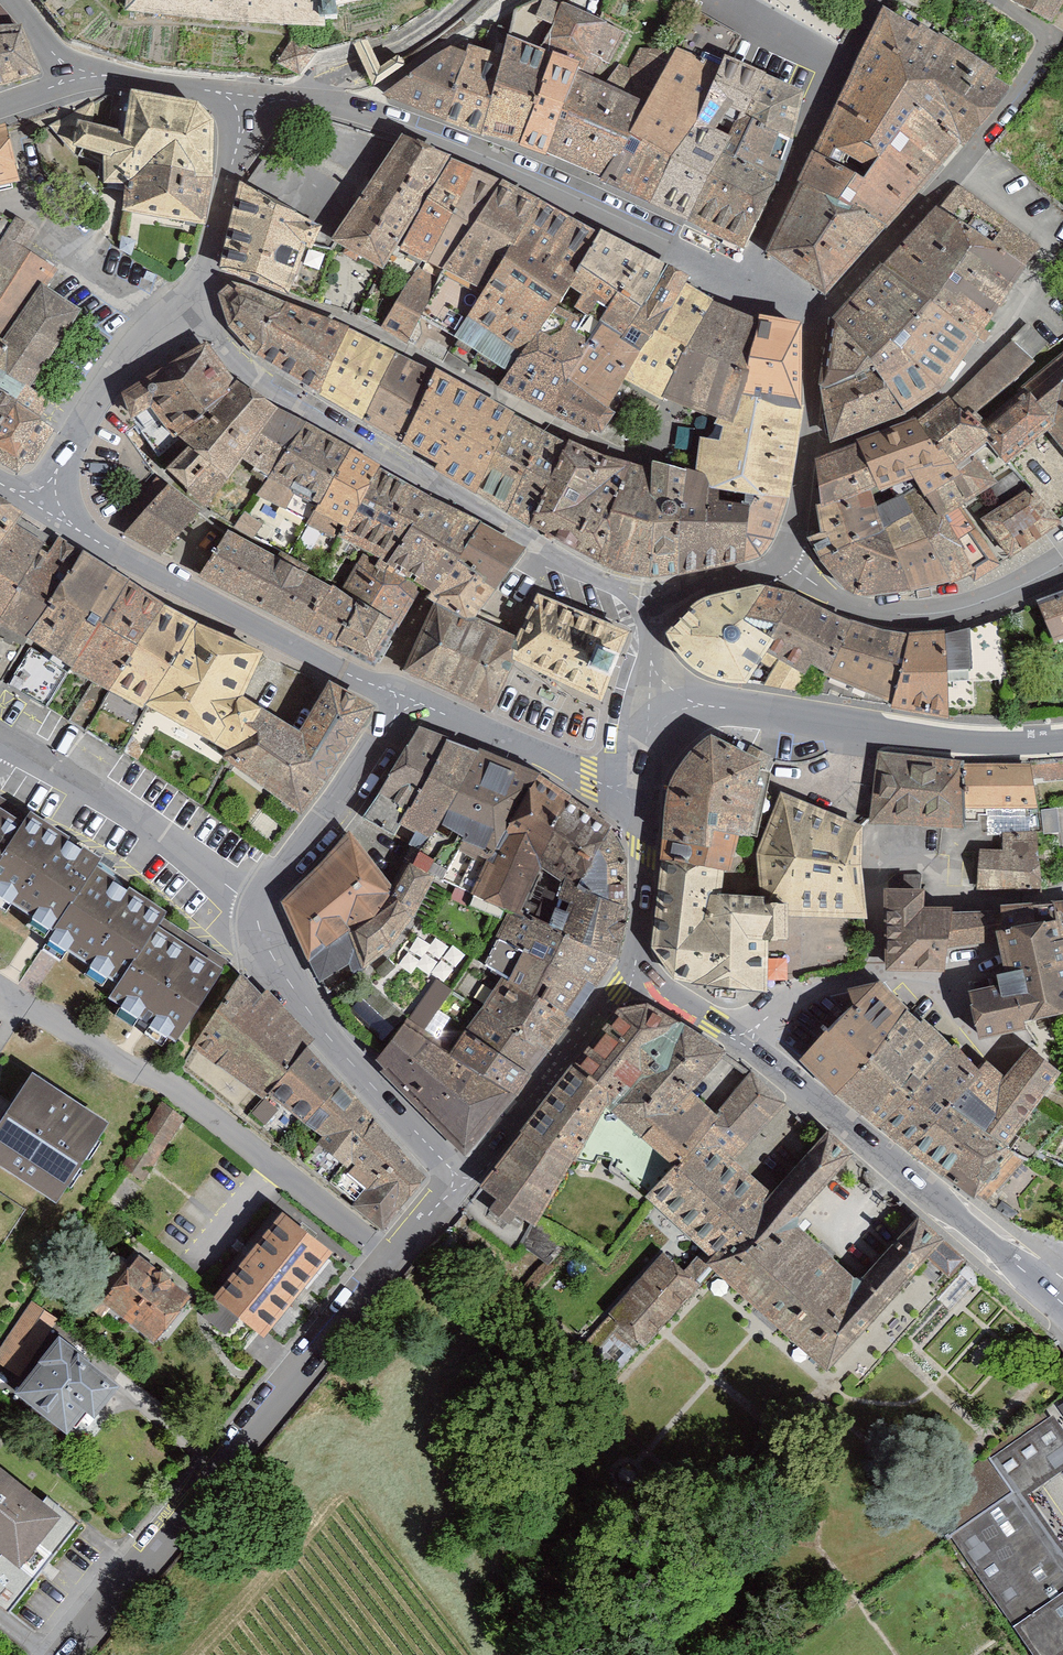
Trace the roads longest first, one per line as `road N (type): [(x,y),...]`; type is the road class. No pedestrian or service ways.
road 1 (residential): [(197,269),(646,448),(693,297)]
road 2 (secondary): [(445,1169),(57,1654)]
road 3 (residential): [(662,597),(506,530),(249,373),(177,302)]
road 4 (residential): [(990,0),(1052,34),(810,318)]
road 5 (secondary): [(644,722),(682,703),(760,704),(965,744),(1062,740)]
road 6 (residential): [(399,692),(38,503)]
road 7 (residential): [(344,105),(563,186),(706,258)]
road 8 (secondary): [(1029,1272),(740,1044)]
road 9 (residential): [(445,1169),(292,998),(254,908)]
road 10 (residential): [(778,572),(864,609),(979,601),(1062,548)]
road 11 (residential): [(254,908),(0,755)]
road 12 (secondary): [(635,960),(445,1169)]
road 13 (residential): [(794,458),(907,413),(1017,320)]
road 14 (residential): [(879,971),(867,866),(917,866),(952,898),(1011,900)]
road 15 (residential): [(641,788),(590,776),(399,692)]
road 16 (residential): [(254,908),(399,692)]
road 17 (residential): [(737,274),(841,63)]
road 18 (residential): [(161,318),(96,400),(38,503)]
road 19 (residential): [(504,0),(344,105)]
road 20 (residential): [(232,95),(231,133),(197,269)]
road 21 (secondary): [(635,960),(641,788)]
road 22 (residential): [(841,63),(693,0)]
road 23 (residential): [(75,70),(232,95)]
road 24 (residential): [(740,1044),(829,985),(879,971)]
road 25 (residential): [(810,318),(794,458)]
road 26 (residential): [(161,318),(50,236)]
road 27 (secondary): [(740,1044),(635,960)]
road 28 (residential): [(644,722),(662,597)]

